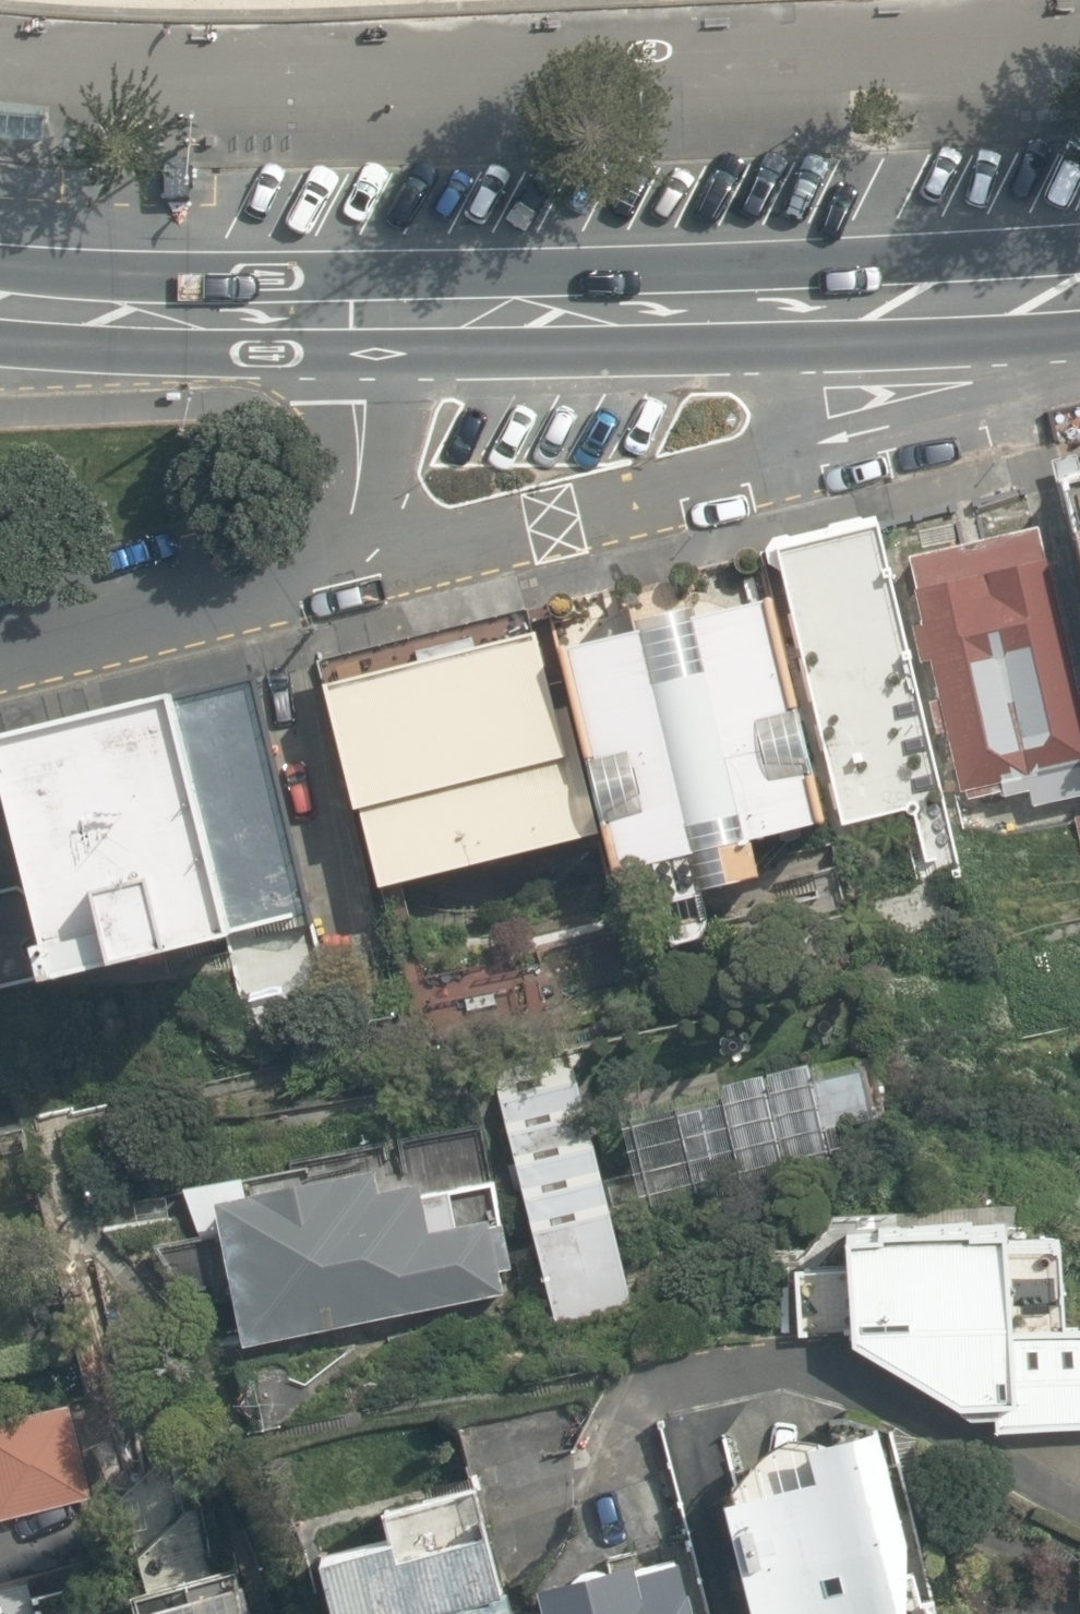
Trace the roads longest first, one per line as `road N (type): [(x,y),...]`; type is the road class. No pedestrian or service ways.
road 1 (residential): [(783,459),(380,568)]
road 2 (residential): [(380,568),(0,659)]
road 3 (secondary): [(0,322),(389,325)]
road 4 (secondary): [(389,325),(765,298)]
road 5 (secondary): [(765,298),(1079,279)]
road 6 (residential): [(1079,356),(891,429),(783,459)]
road 7 (residential): [(389,325),(380,568)]
road 8 (residential): [(765,298),(784,387),(783,459)]

